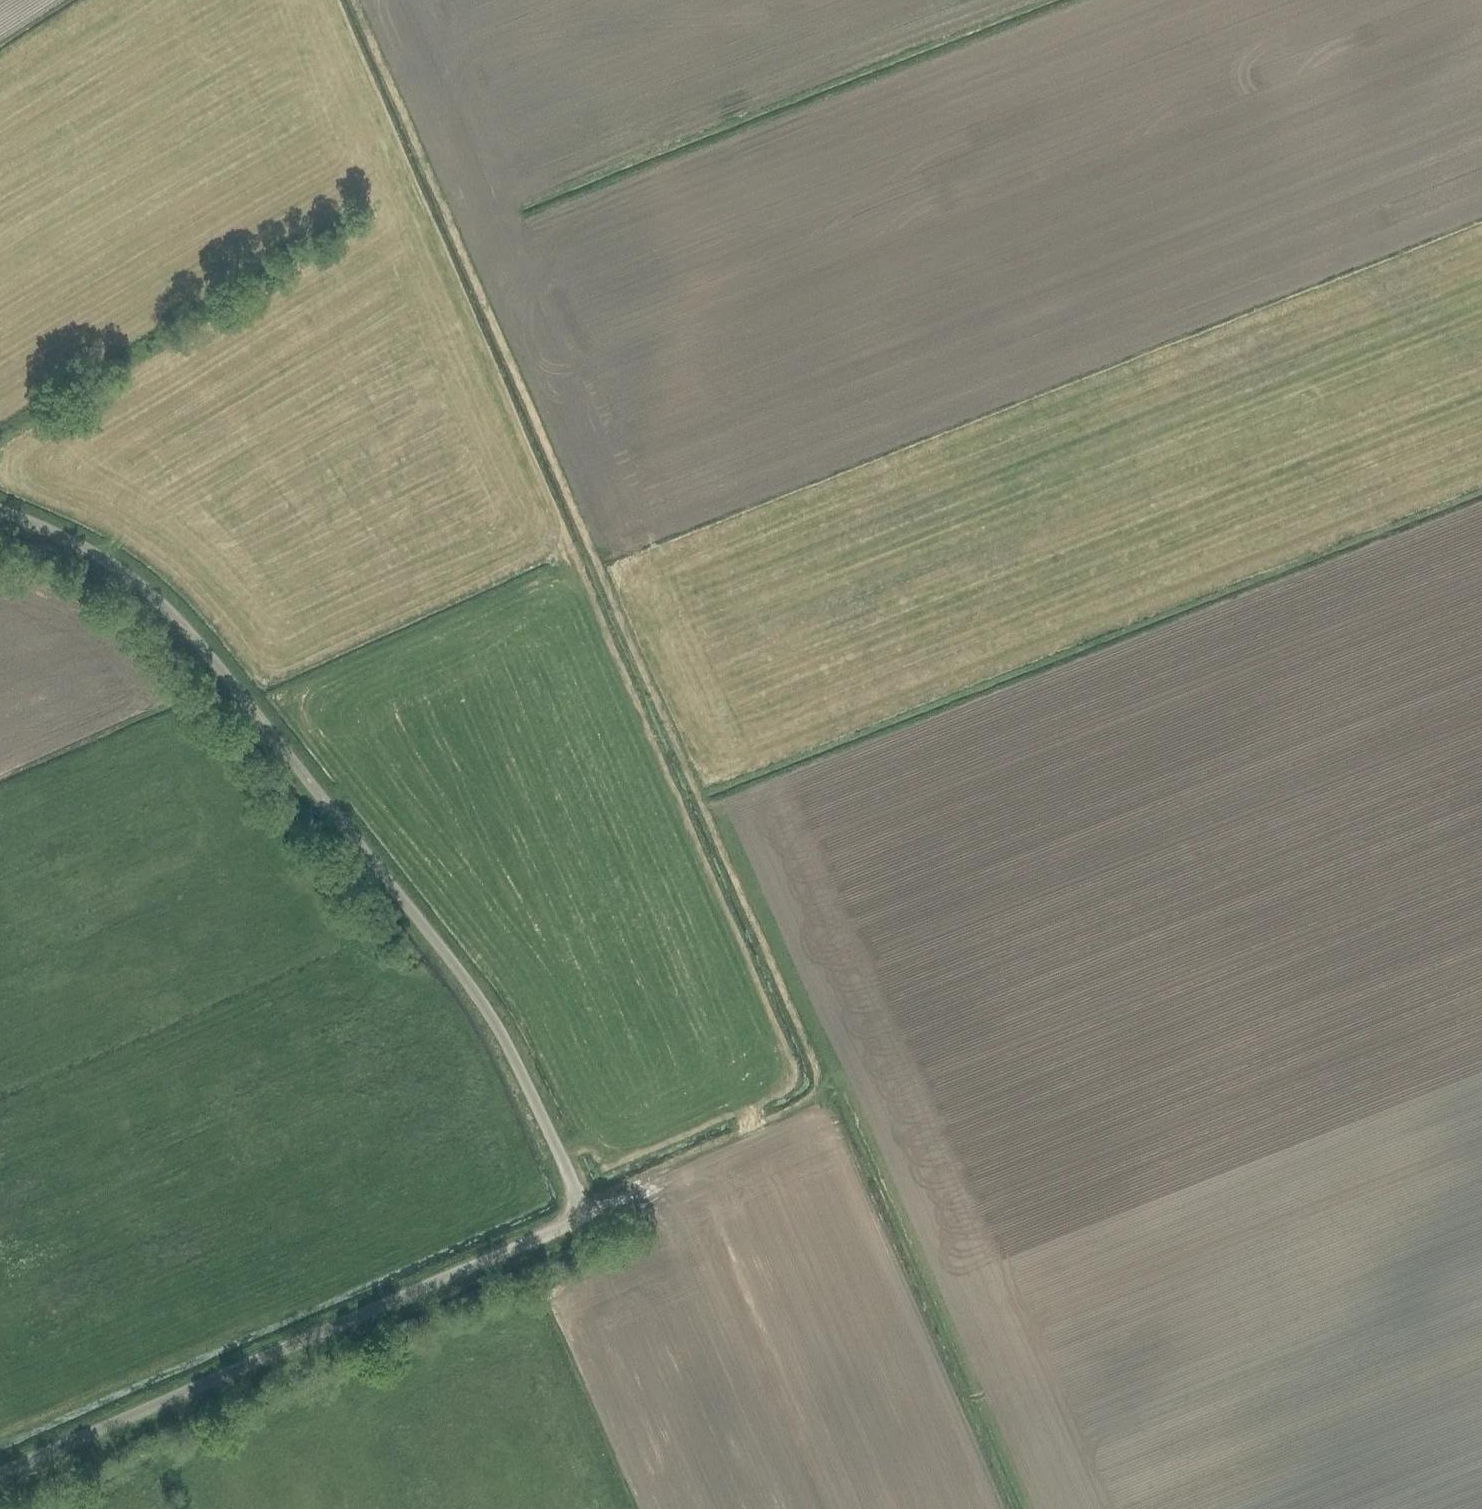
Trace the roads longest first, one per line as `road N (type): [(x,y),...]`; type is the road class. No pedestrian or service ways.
road 1 (unclassified): [(0,1473),(589,1215),(505,1035),(180,620),(112,564),(0,510)]

